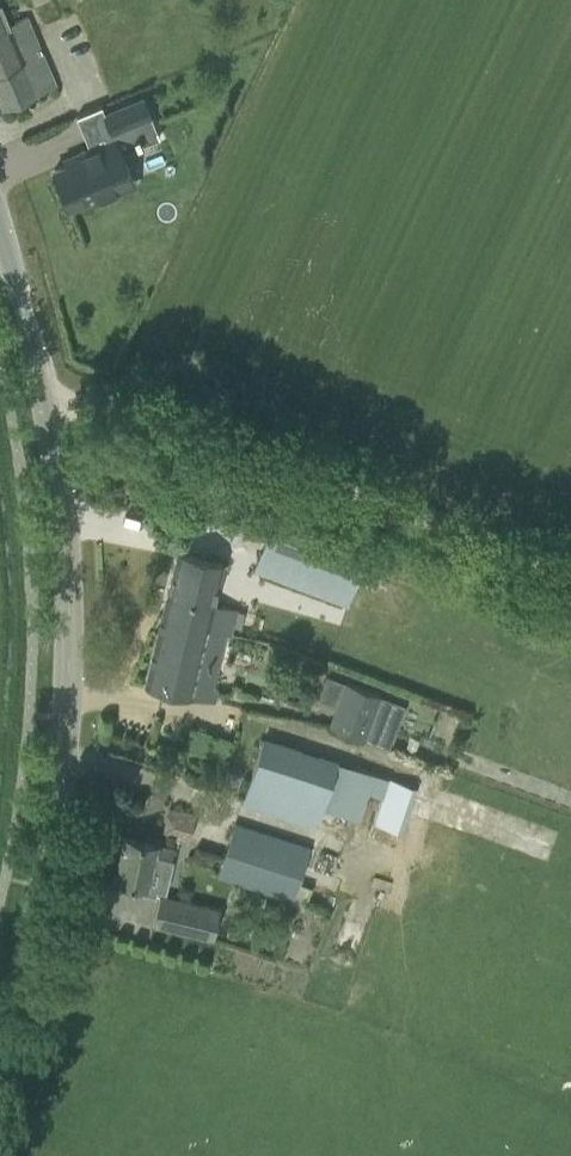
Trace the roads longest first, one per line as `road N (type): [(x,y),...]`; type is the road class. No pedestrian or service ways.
road 1 (tertiary): [(0,1034),(25,963),(61,766),(70,650),(48,411),(0,236)]
road 2 (track): [(570,582),(109,410),(48,411)]

